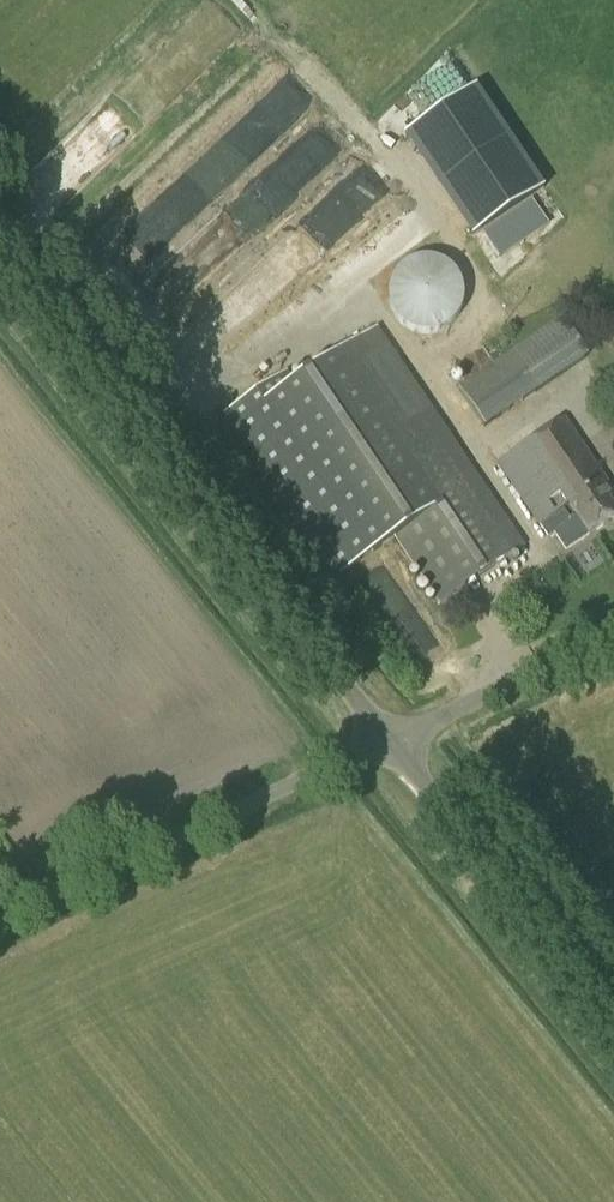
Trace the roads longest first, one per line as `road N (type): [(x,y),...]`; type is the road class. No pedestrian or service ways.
road 1 (unclassified): [(388,742),(0,254)]
road 2 (unclassified): [(0,919),(388,742)]
road 3 (unclassified): [(613,1024),(388,742)]
road 4 (unclassified): [(388,742),(613,636)]

